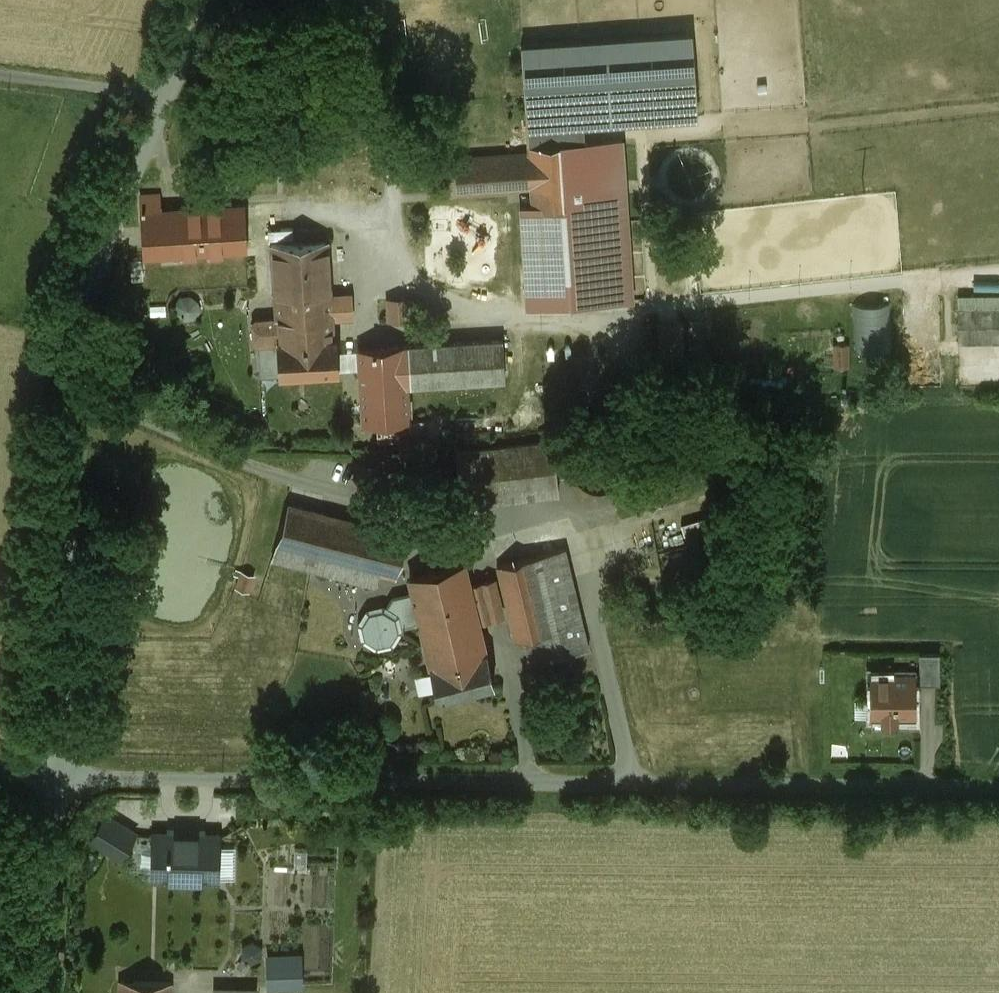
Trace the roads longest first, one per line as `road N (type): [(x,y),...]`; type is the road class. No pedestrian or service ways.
road 1 (unclassified): [(58,779),(998,789)]
road 2 (unclassified): [(58,779),(81,366),(104,265),(211,0)]
road 3 (track): [(634,788),(588,539),(568,511),(485,530)]
road 4 (unclassified): [(32,992),(58,779)]

